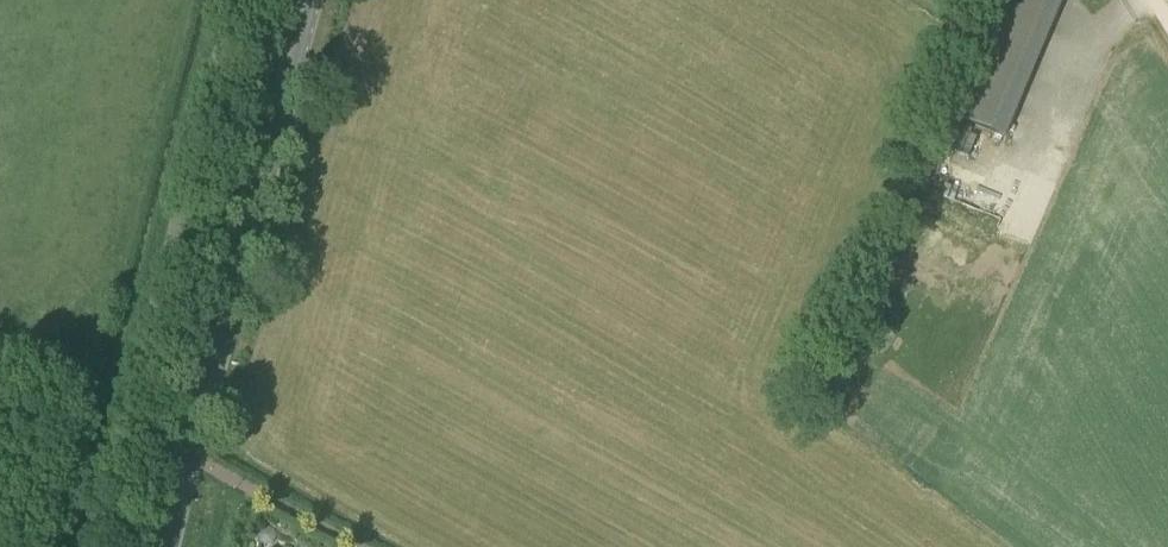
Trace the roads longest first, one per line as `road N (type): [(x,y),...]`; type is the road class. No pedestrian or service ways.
road 1 (tertiary): [(166,546),(309,0)]

